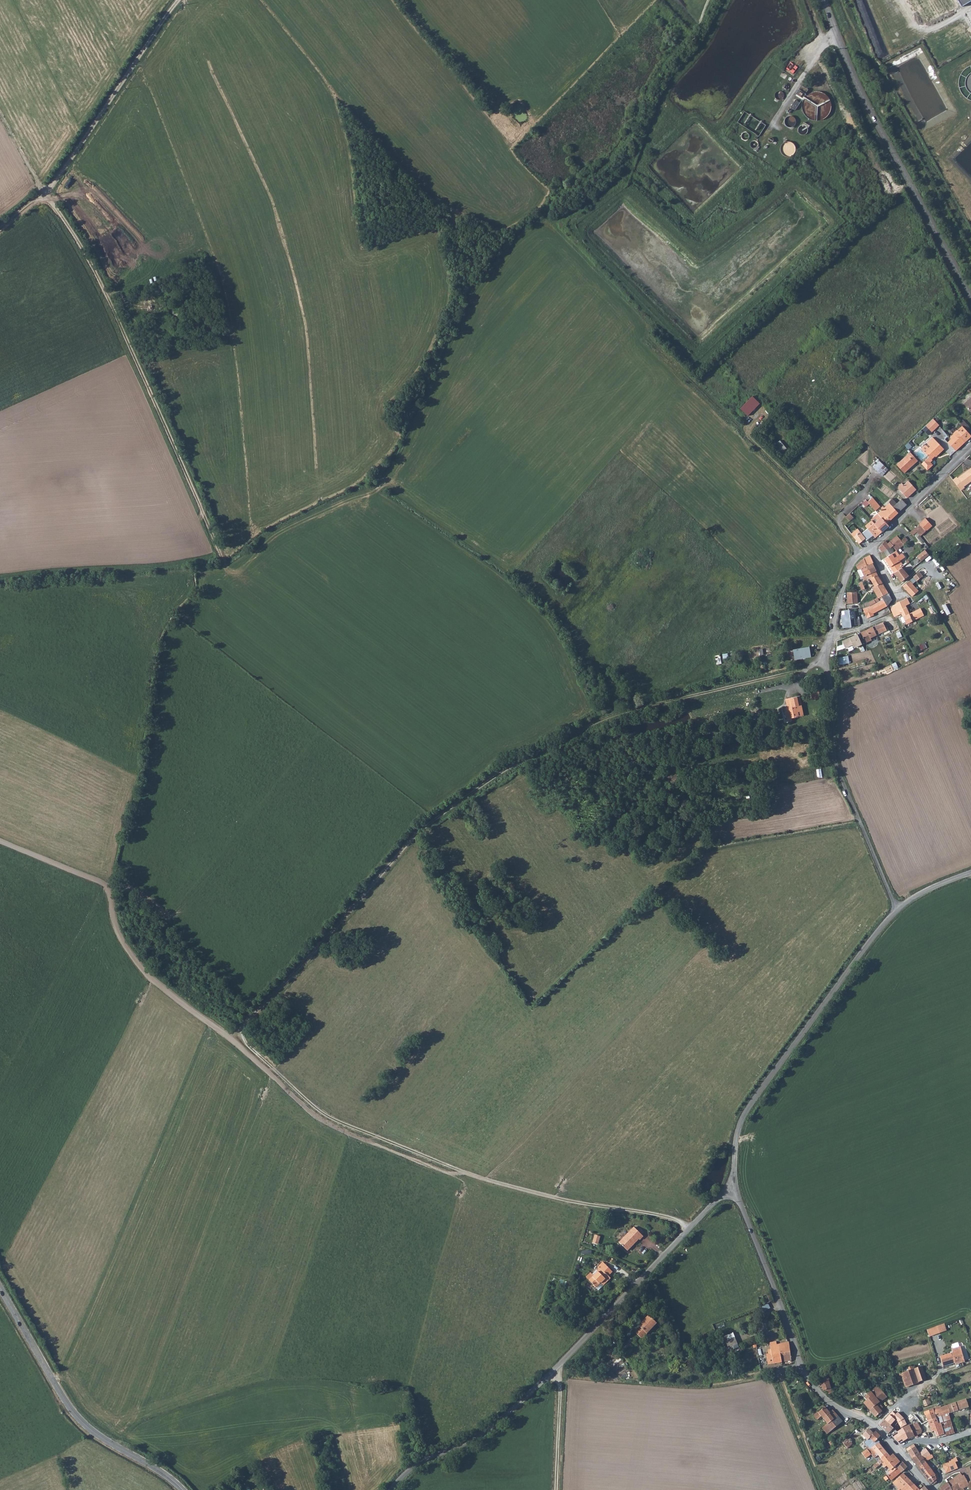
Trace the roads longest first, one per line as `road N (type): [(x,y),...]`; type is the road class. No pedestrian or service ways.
road 1 (track): [(689,1229),(488,1182),(331,1120),(241,1035),(402,850),(519,764),(617,714),(809,668)]
road 2 (unclassified): [(392,1489),(421,1463),(516,1407),(731,1189)]
road 3 (unclassified): [(970,873),(897,910),(834,990),(746,1110),(731,1189)]
road 4 (track): [(48,197),(101,285),(223,562)]
road 5 (track): [(0,842),(109,885),(119,935),(151,979),(244,1040)]
road 6 (tertiary): [(970,298),(860,92),(824,0)]
road 7 (track): [(859,555),(833,519),(647,340)]
road 8 (track): [(180,0),(48,197),(0,229)]
road 9 (tertiary): [(182,1489),(79,1419),(0,1288)]
road 10 (unclassified): [(731,1189),(802,1366)]
road 11 (unclassified): [(802,1366),(822,1397),(874,1426),(932,1489)]
road 12 (unclassified): [(970,448),(868,550)]
road 13 (unclassified): [(868,550),(853,562),(832,635),(809,668)]
road 14 (track): [(560,1364),(556,1489)]

